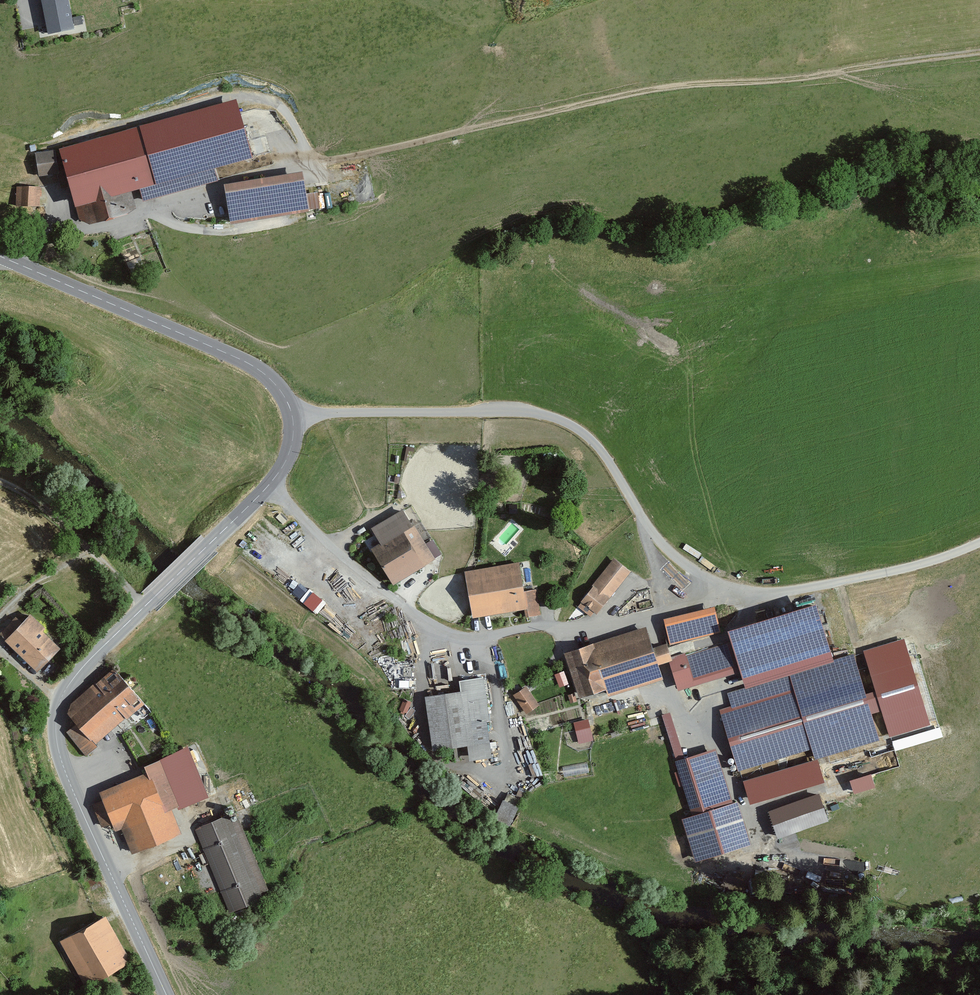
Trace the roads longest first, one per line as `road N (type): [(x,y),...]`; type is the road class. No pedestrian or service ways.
road 1 (unclassified): [(292,416),(512,408),(565,421),(605,453),(651,530),(685,566),(730,591),(766,594),(907,570),(979,543)]
road 2 (tertiary): [(292,416),(291,447),(276,475),(88,661),(60,707),(56,738),(65,767),(167,994)]
road 3 (track): [(321,163),(648,91),(979,50)]
road 4 (tertiary): [(0,256),(250,364),(280,390),(292,416)]
road 5 (track): [(0,480),(90,549),(145,606)]

